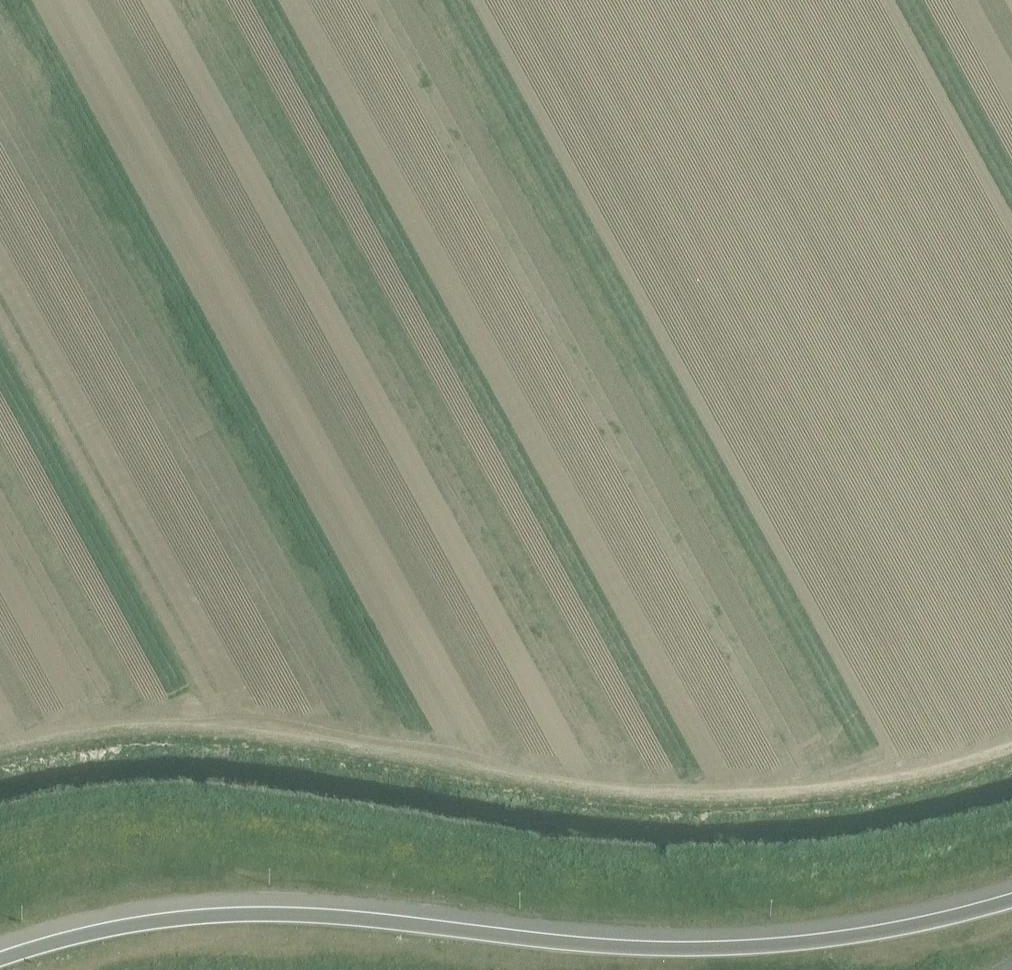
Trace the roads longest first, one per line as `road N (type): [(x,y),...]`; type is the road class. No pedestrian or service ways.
road 1 (motorway): [(1011,900),(909,928),(796,943),(674,950),(549,943),(295,913),(136,925),(0,959)]

